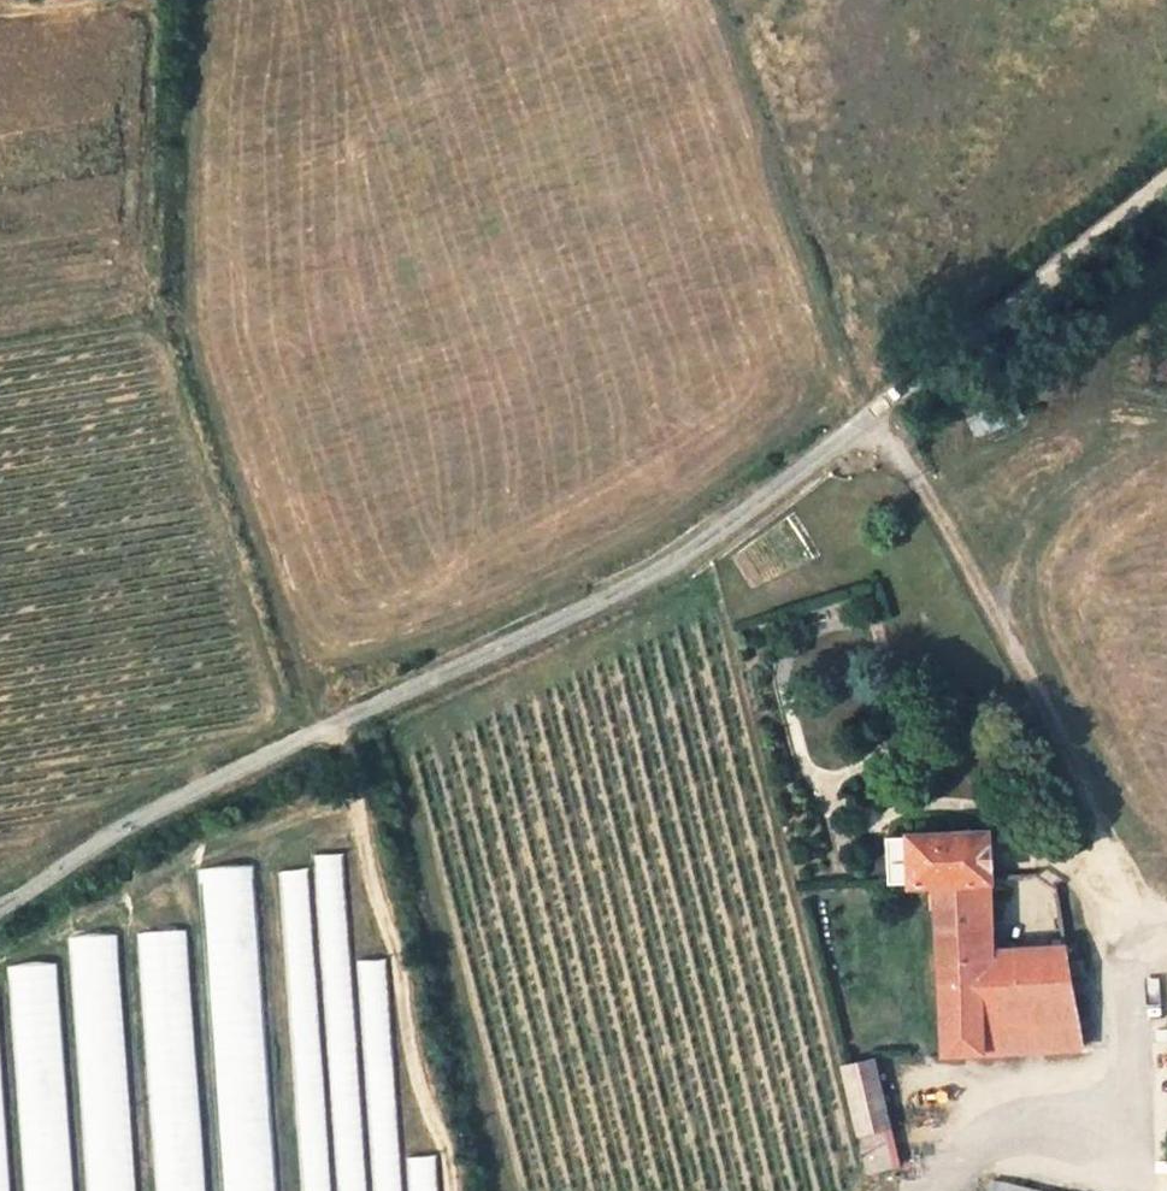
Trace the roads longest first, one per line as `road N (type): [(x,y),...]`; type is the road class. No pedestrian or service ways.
road 1 (residential): [(870,422),(684,559),(168,806),(0,909)]
road 2 (track): [(325,732),(185,308),(195,0)]
road 3 (track): [(870,422),(718,0)]
road 4 (track): [(995,618),(1046,507),(1104,459),(1166,428)]

